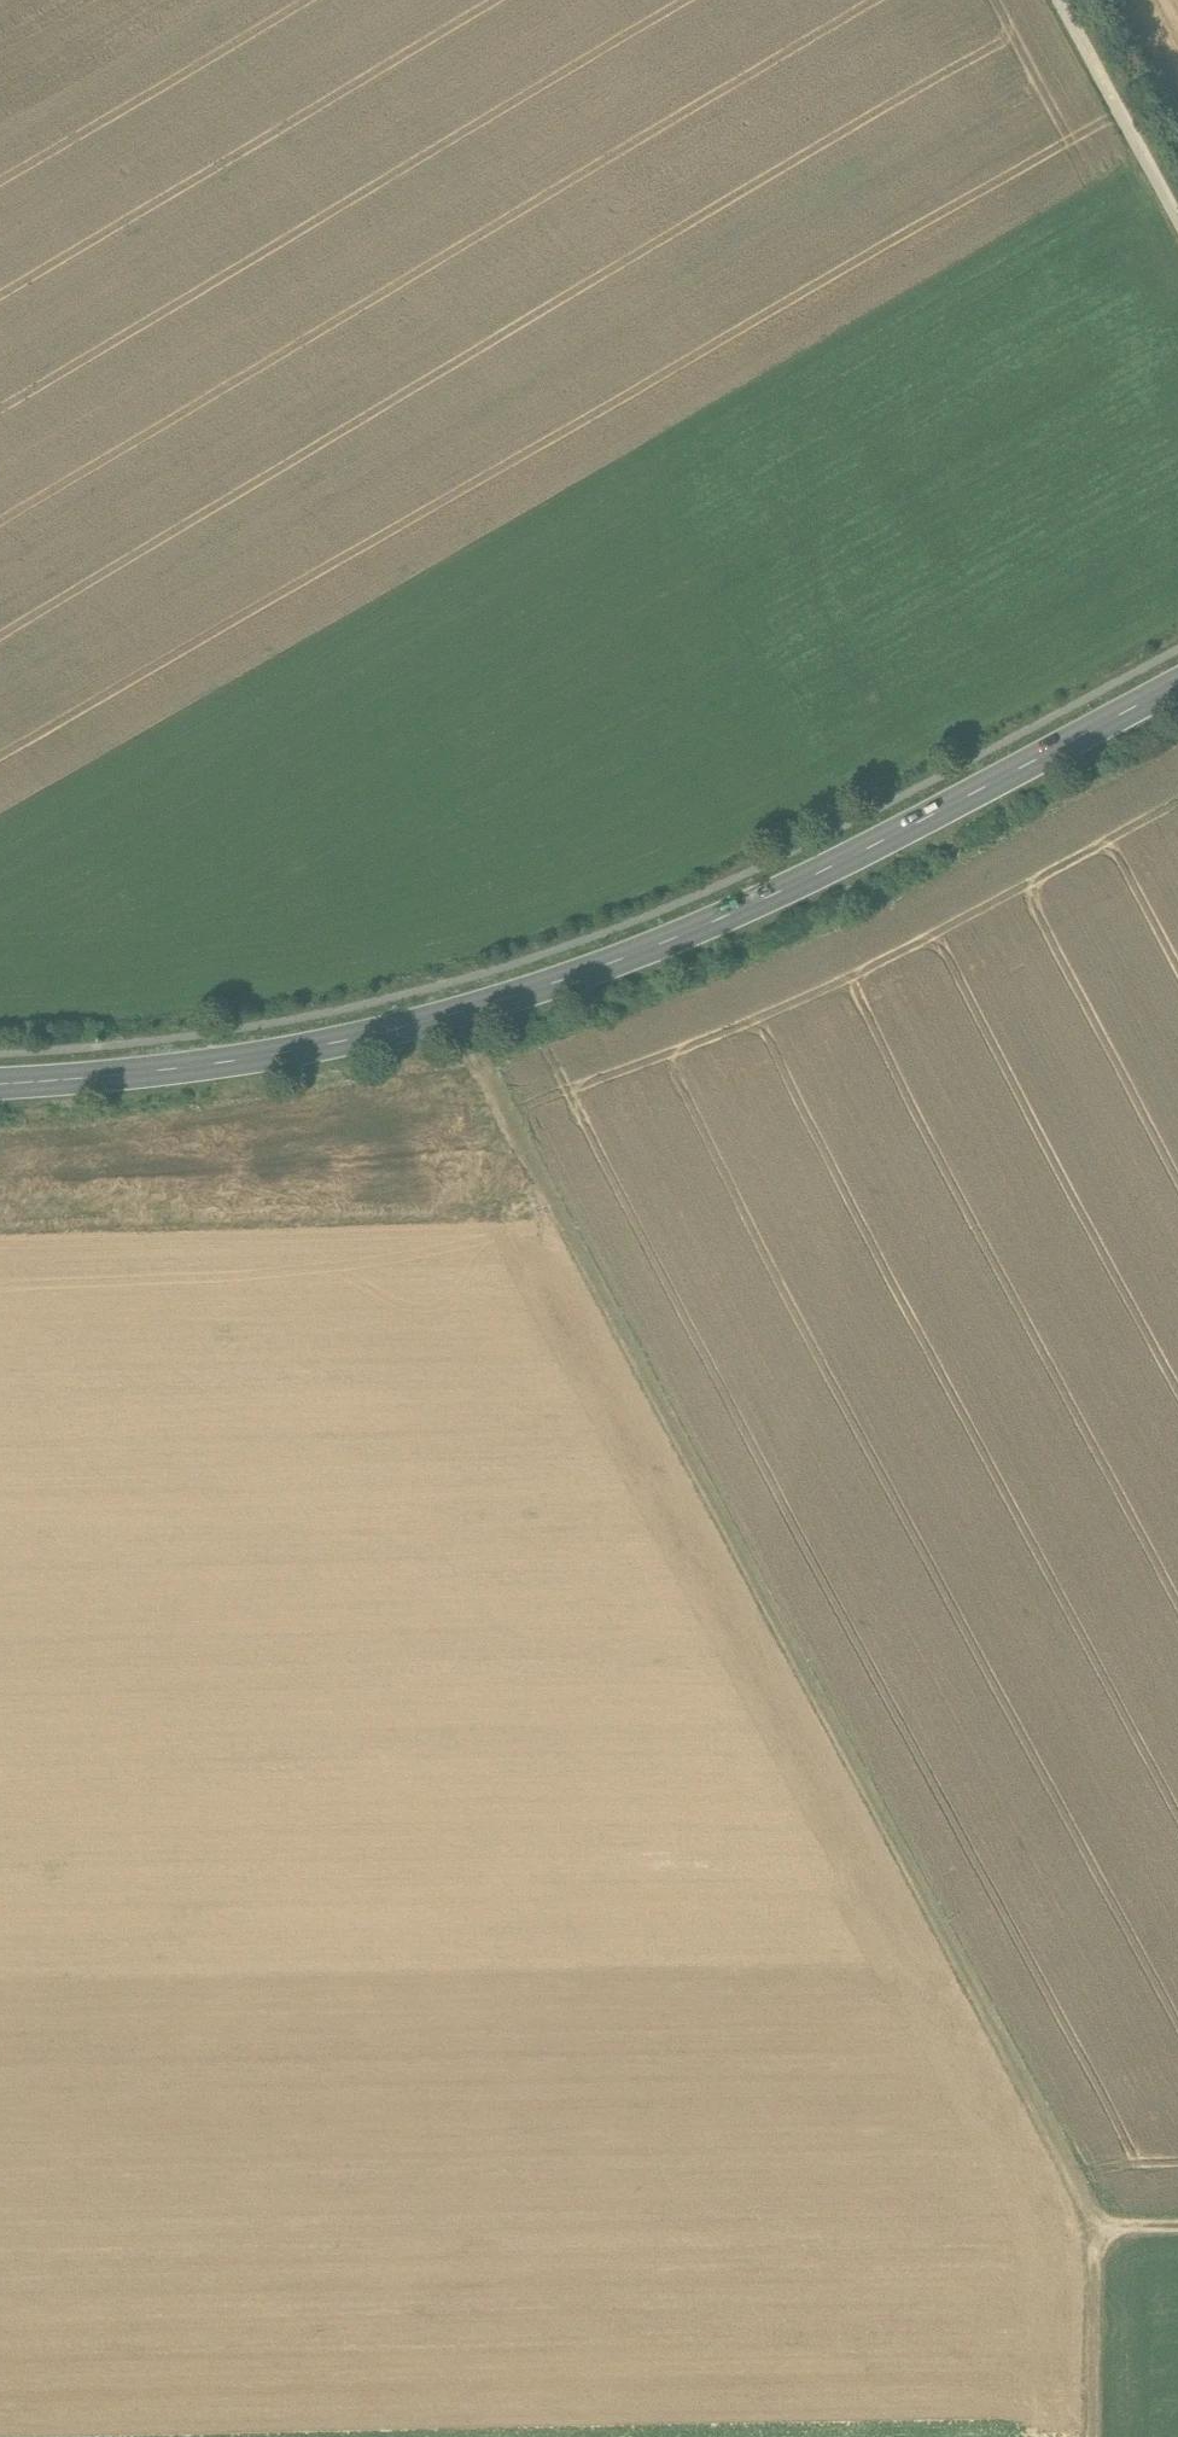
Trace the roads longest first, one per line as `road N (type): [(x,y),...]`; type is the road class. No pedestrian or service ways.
road 1 (secondary): [(0,1082),(165,1077),(446,1019),(746,912),(1177,682)]
road 2 (track): [(1094,2436),(1098,2222),(1177,2220)]
road 3 (track): [(1177,221),(1059,0)]

